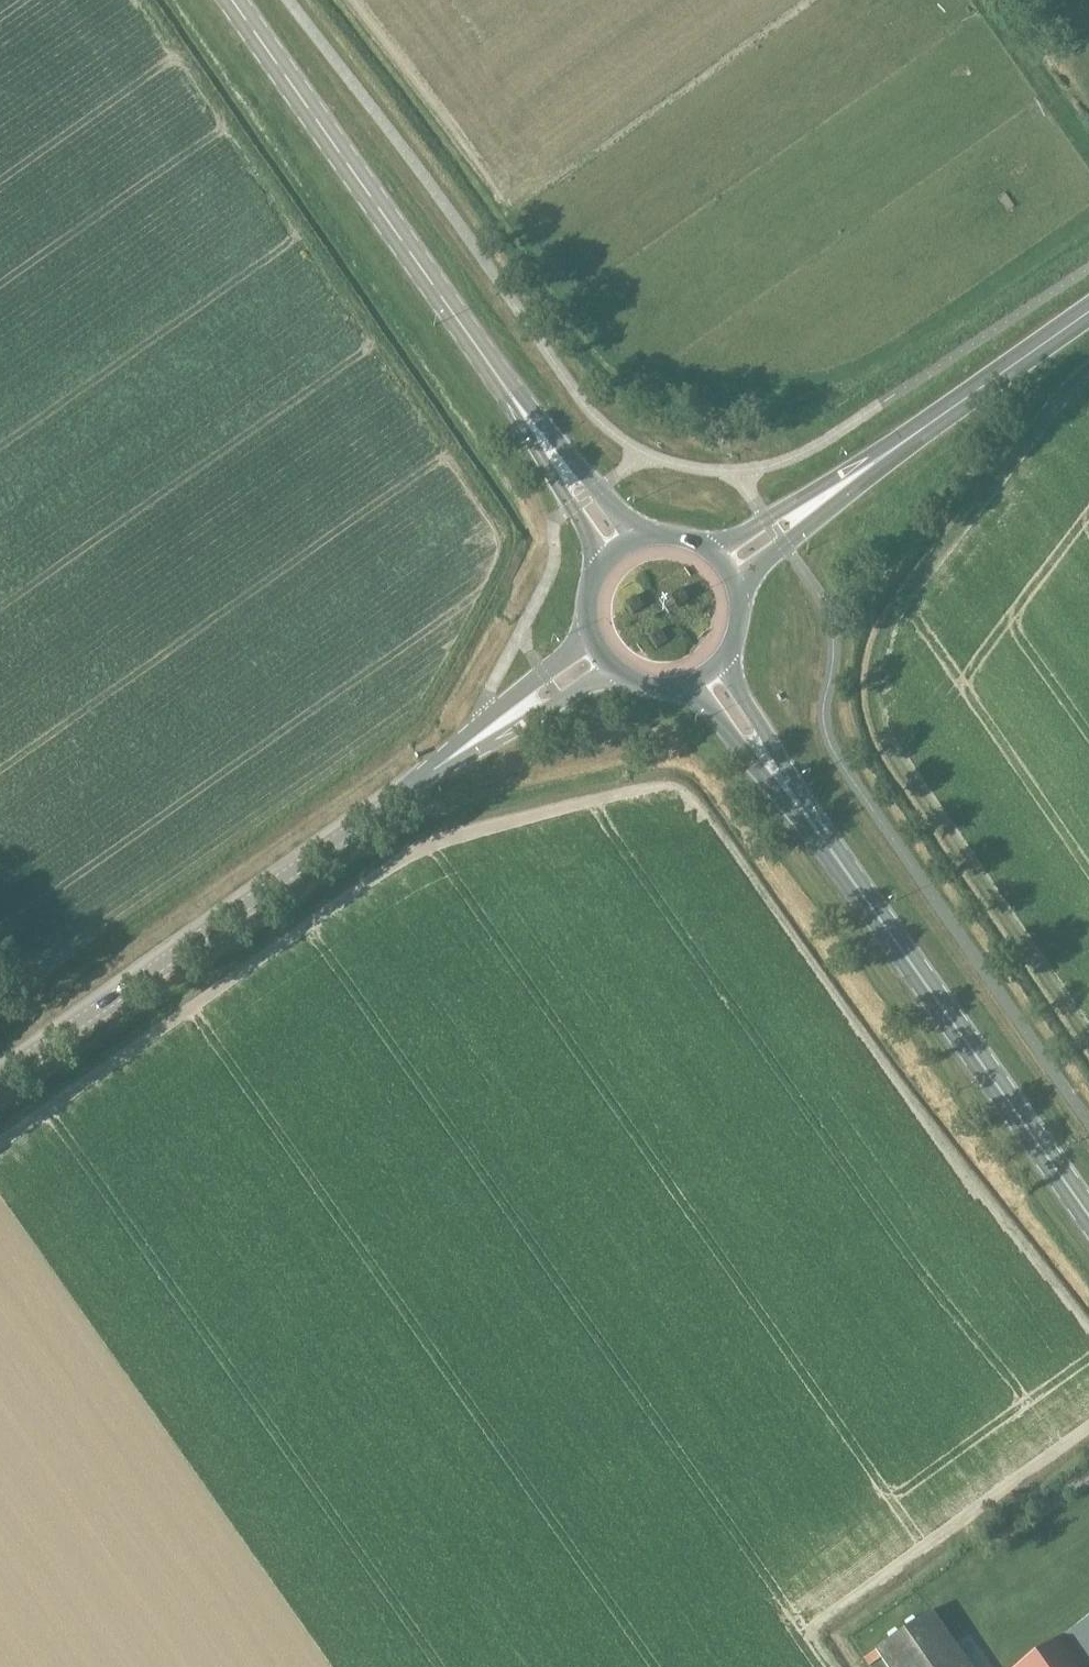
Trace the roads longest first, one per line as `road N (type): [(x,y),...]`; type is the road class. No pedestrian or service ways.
road 1 (unclassified): [(0,1075),(447,760)]
road 2 (primary): [(232,0),(513,398)]
road 3 (primary): [(1088,1217),(821,837)]
road 4 (tertiary): [(874,462),(1088,311)]
road 5 (primary): [(680,686),(703,701),(807,833),(821,837)]
road 6 (primary): [(821,837),(733,682),(726,654)]
road 7 (tertiary): [(738,596),(762,562),(868,478),(874,462)]
road 8 (primary): [(513,398),(512,411),(590,536),(599,568)]
road 9 (primary): [(644,537),(527,402),(513,398)]
road 10 (unclassified): [(588,630),(454,745),(447,760)]
road 11 (unclassified): [(447,760),(620,675)]
road 12 (tertiary): [(874,462),(856,464),(706,549)]

